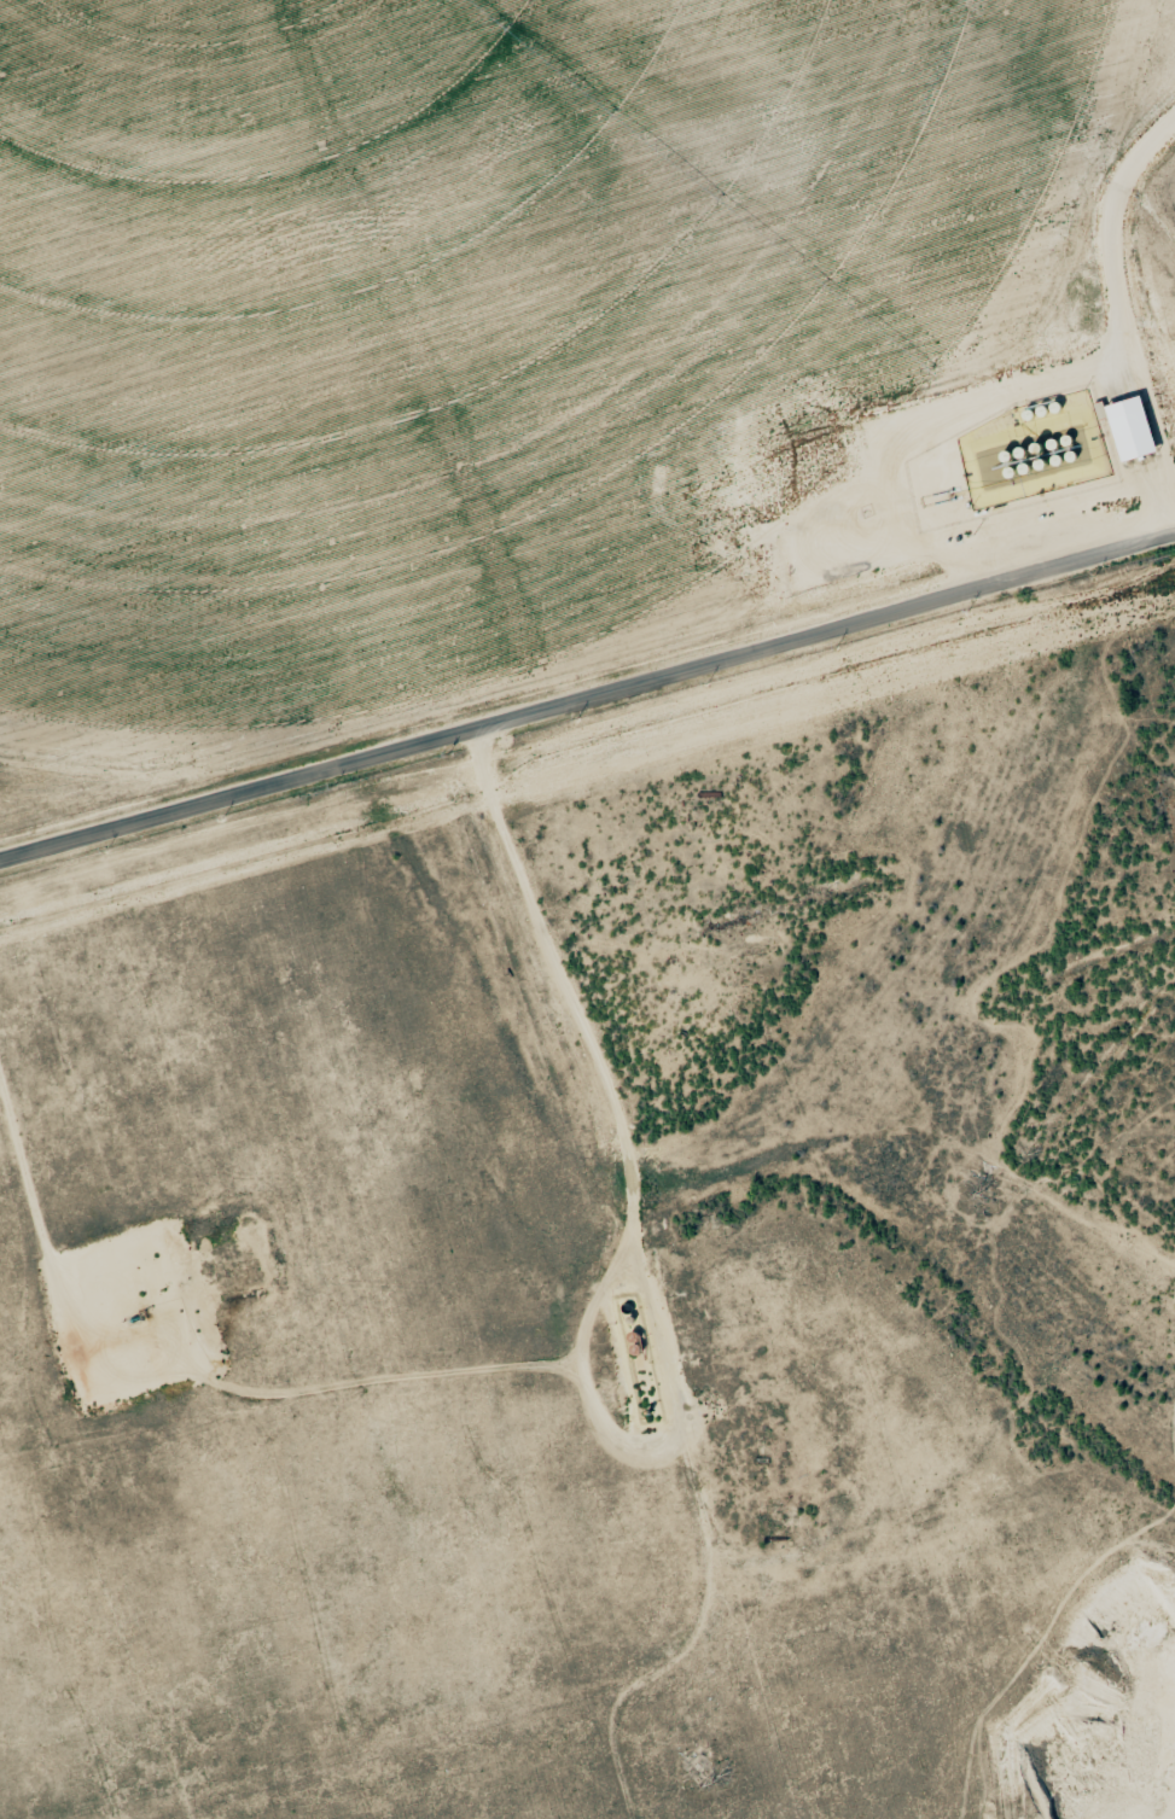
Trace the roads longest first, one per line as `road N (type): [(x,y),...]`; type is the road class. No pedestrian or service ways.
road 1 (residential): [(0,852),(1174,524)]
road 2 (track): [(403,740),(295,344),(320,297),(516,247)]

